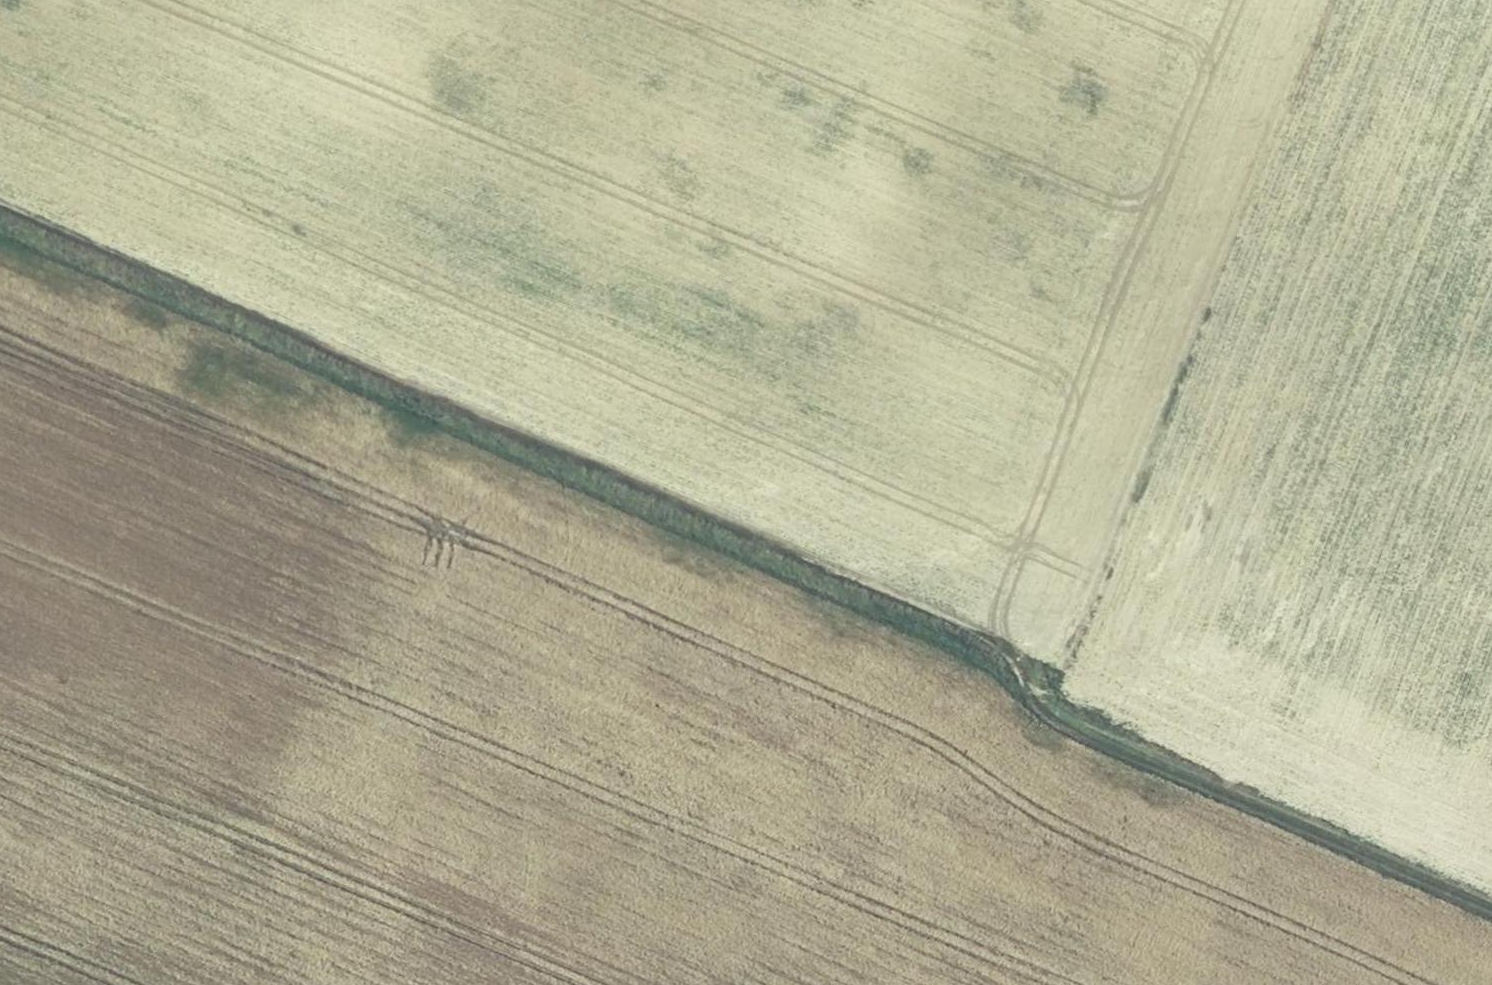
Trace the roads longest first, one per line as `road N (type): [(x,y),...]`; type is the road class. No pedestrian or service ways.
road 1 (track): [(1491,910),(1063,722),(1008,649),(0,203)]

